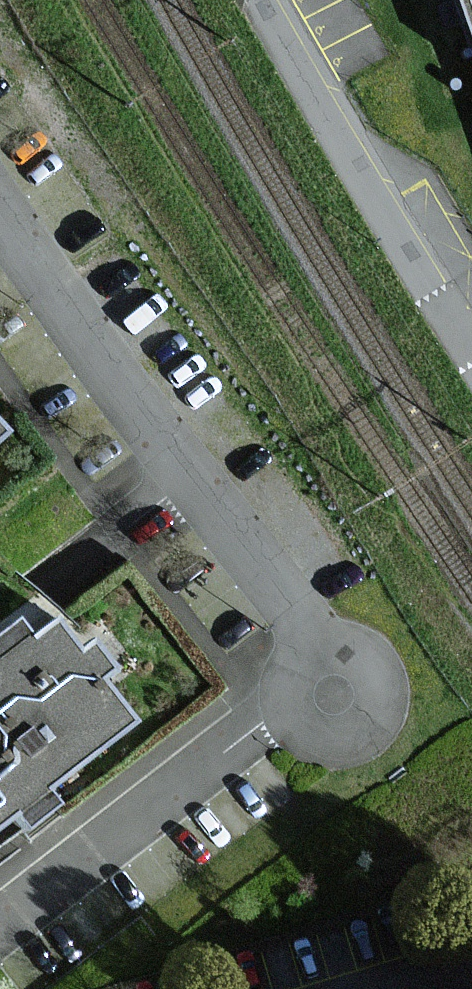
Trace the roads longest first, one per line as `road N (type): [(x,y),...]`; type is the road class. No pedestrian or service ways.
road 1 (residential): [(0,217),(310,643)]
road 2 (unclassified): [(471,346),(263,0)]
road 3 (residential): [(277,714),(0,926)]
road 4 (residential): [(277,714),(295,736),(325,747),(352,740),(374,719),(380,691),(373,668),(354,648),(310,643)]

